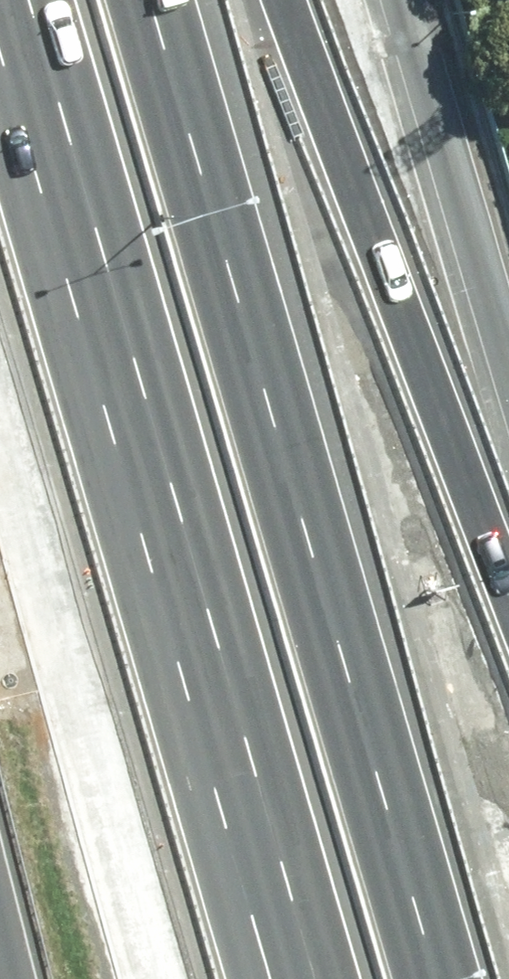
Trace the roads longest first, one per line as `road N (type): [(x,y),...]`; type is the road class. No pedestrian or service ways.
road 1 (motorway): [(180,0),(470,978)]
road 2 (motorway): [(293,978),(9,0)]
road 3 (motorway): [(391,0),(508,381)]

